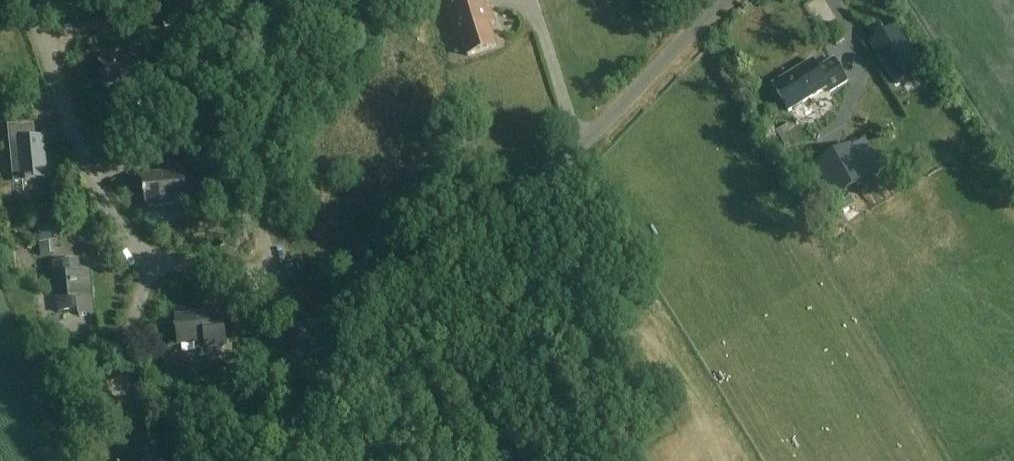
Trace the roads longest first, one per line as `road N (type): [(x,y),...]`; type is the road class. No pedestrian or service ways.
road 1 (unclassified): [(277,460),(336,317),(374,284),(471,229),(576,154),(736,0)]
road 2 (track): [(322,339),(275,285),(244,272),(182,266),(132,241),(69,128),(32,0)]
road 3 (track): [(275,285),(261,205),(275,39),(259,0)]

